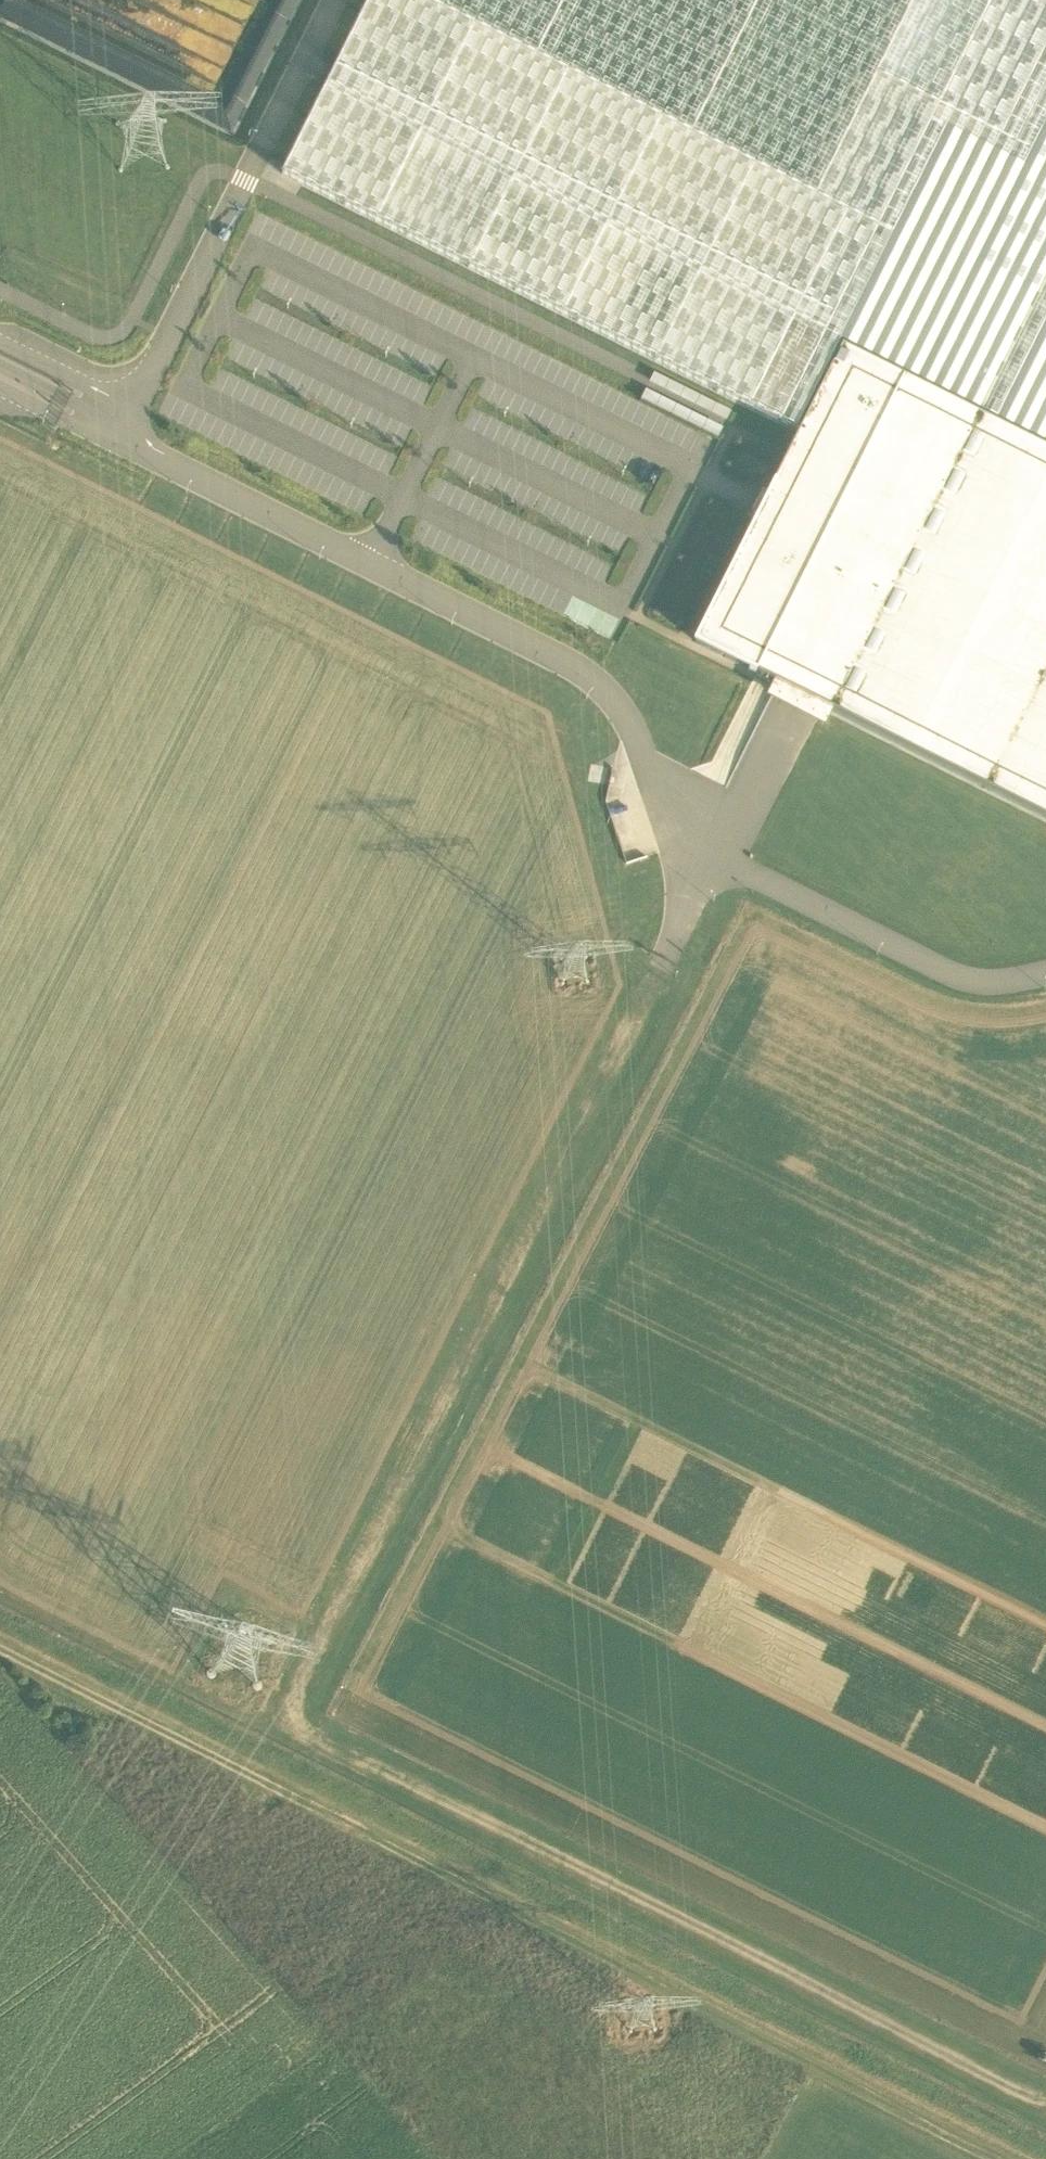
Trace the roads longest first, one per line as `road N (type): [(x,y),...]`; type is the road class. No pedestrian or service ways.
road 1 (track): [(0,1648),(988,2158)]

